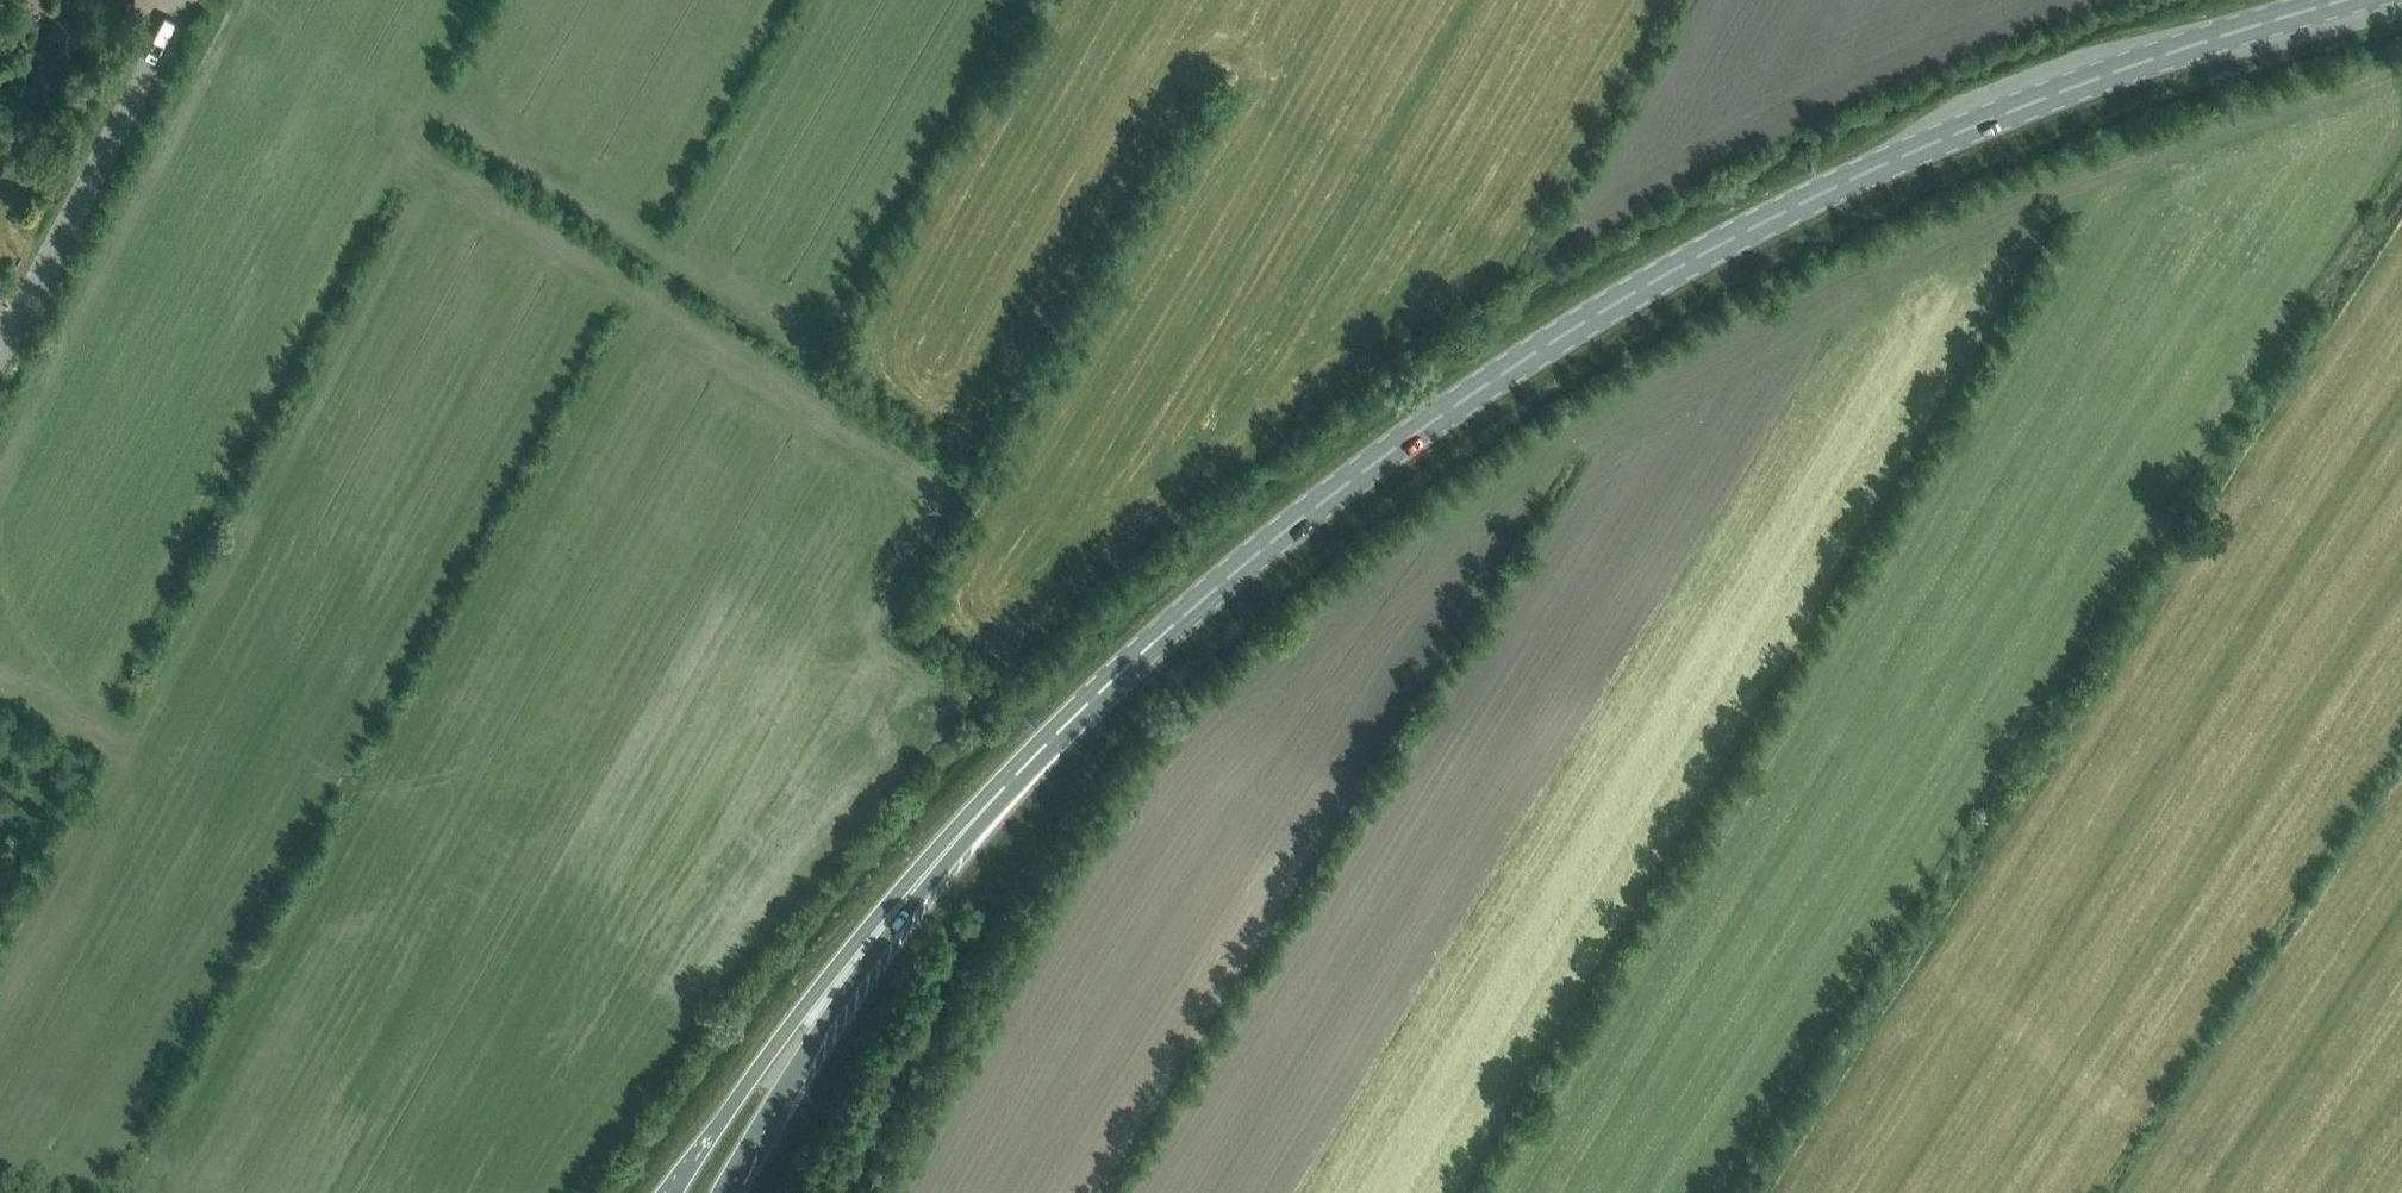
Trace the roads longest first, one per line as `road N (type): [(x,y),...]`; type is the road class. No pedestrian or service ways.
road 1 (primary): [(865,951),(1024,767),(1153,643),(1272,541),(1490,382),(1605,308),(1876,167),(2161,55),(2348,0)]
road 2 (unclassified): [(0,364),(187,0)]
road 3 (primary): [(865,951),(791,1022),(674,1192)]
road 4 (primary): [(719,1192),(865,951)]

